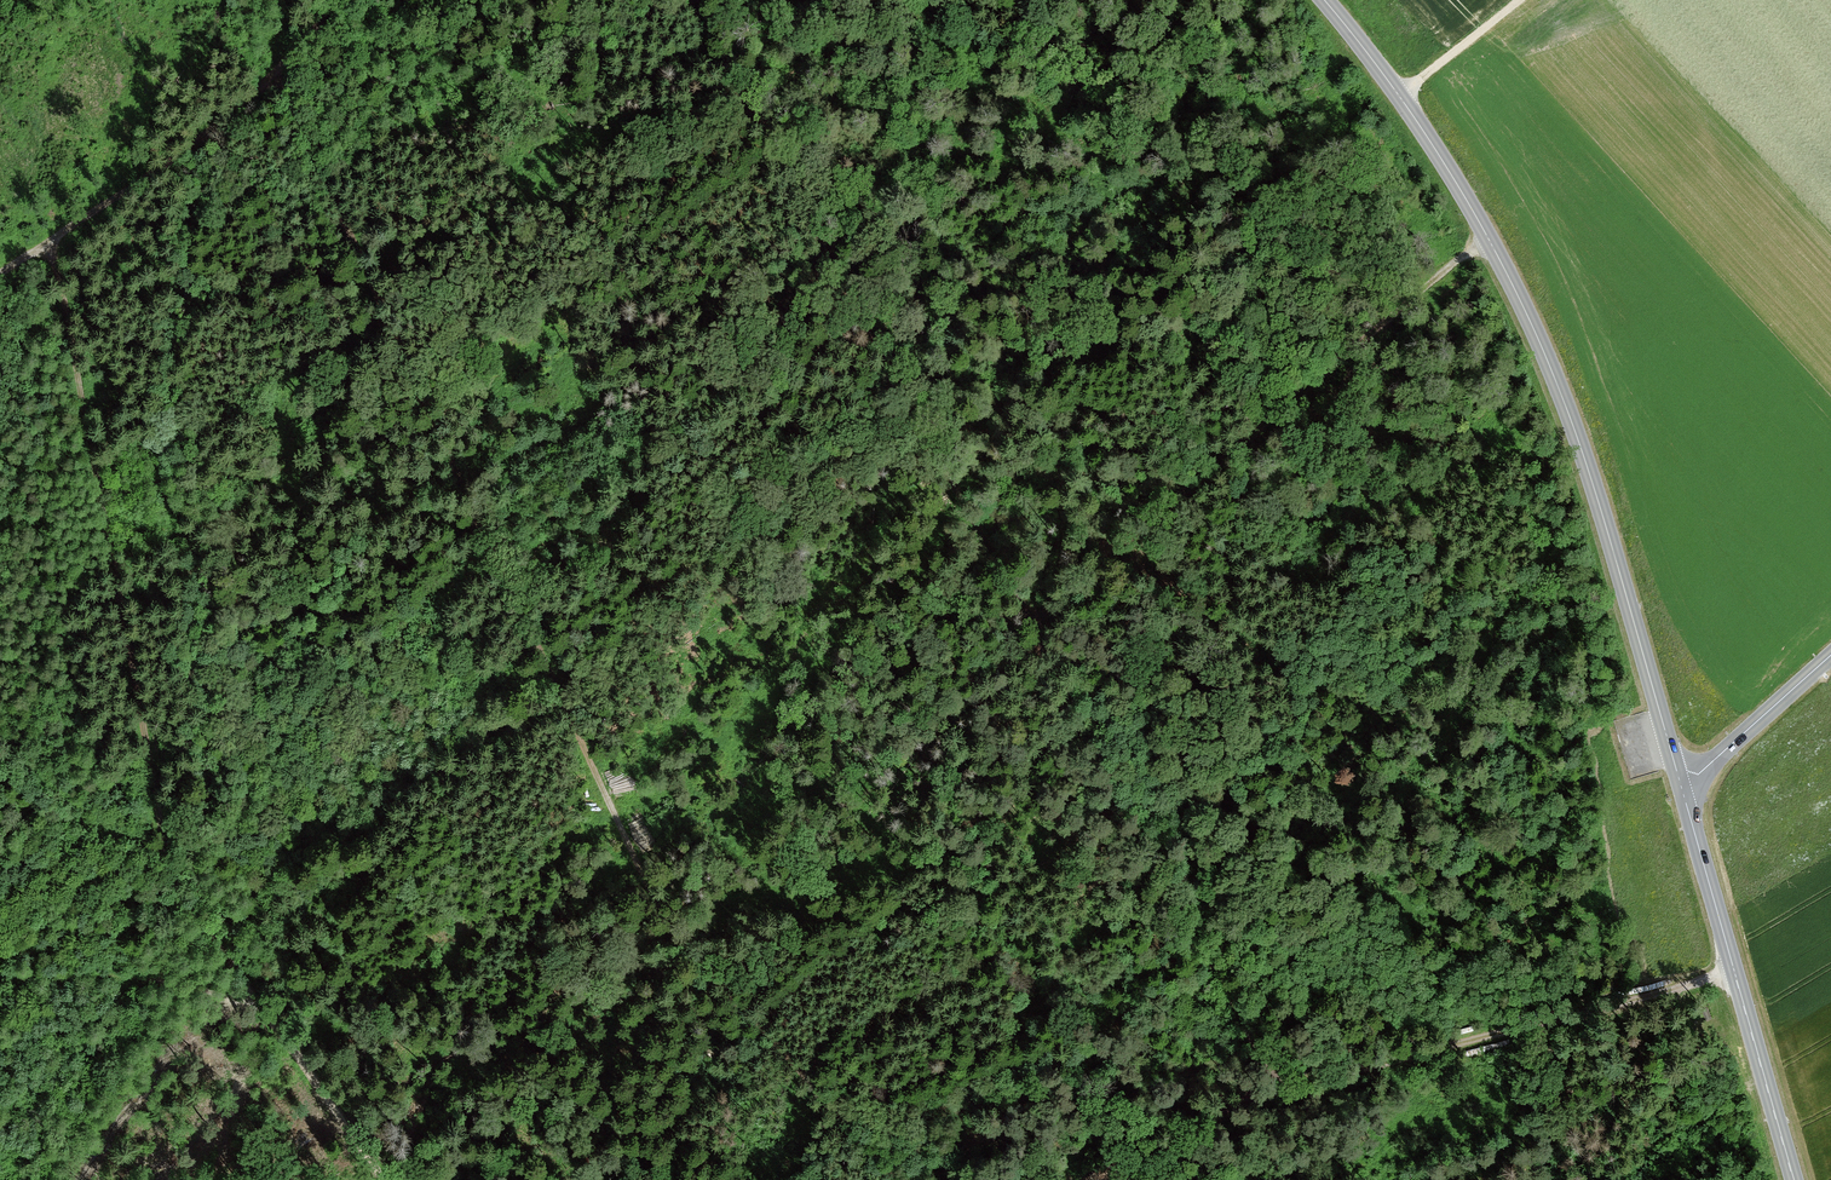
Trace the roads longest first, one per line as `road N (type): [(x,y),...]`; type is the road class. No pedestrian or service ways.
road 1 (track): [(889,1179),(711,1002),(449,479),(278,65)]
road 2 (track): [(690,0),(1280,1092)]
road 3 (track): [(52,242),(145,783),(172,881),(378,1179)]
road 4 (tertiary): [(1681,785),(1584,454),(1535,328),(1446,162),(1324,0)]
road 5 (track): [(1134,1179),(1280,1092),(1735,972)]
road 6 (track): [(1032,623),(1487,236)]
road 7 (track): [(0,275),(241,107),(338,0)]
road 8 (tertiary): [(1794,1179),(1681,785)]
road 9 (track): [(251,995),(116,972),(0,973)]
road 10 (tertiary): [(1681,785),(1830,654)]
road 11 (track): [(1401,96),(1521,0)]

